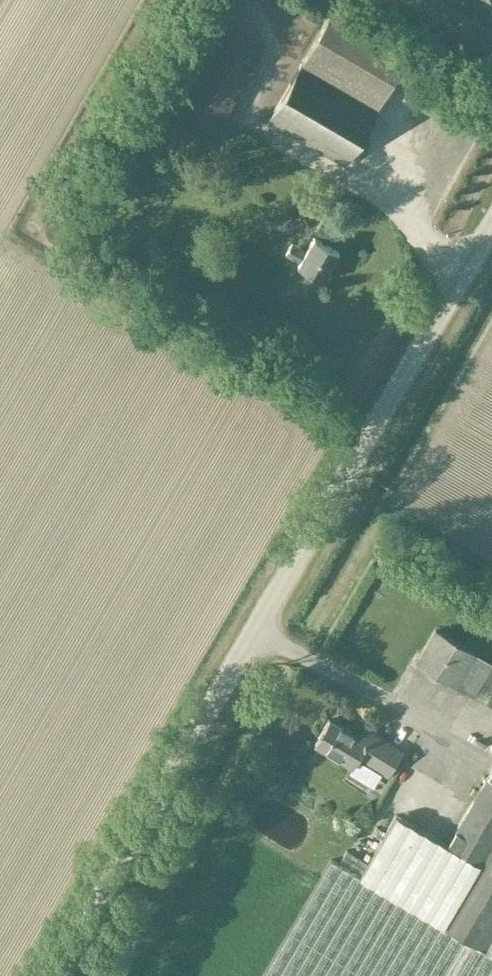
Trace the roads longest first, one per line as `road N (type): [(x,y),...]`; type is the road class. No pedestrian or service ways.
road 1 (unclassified): [(55,975),(491,224)]

